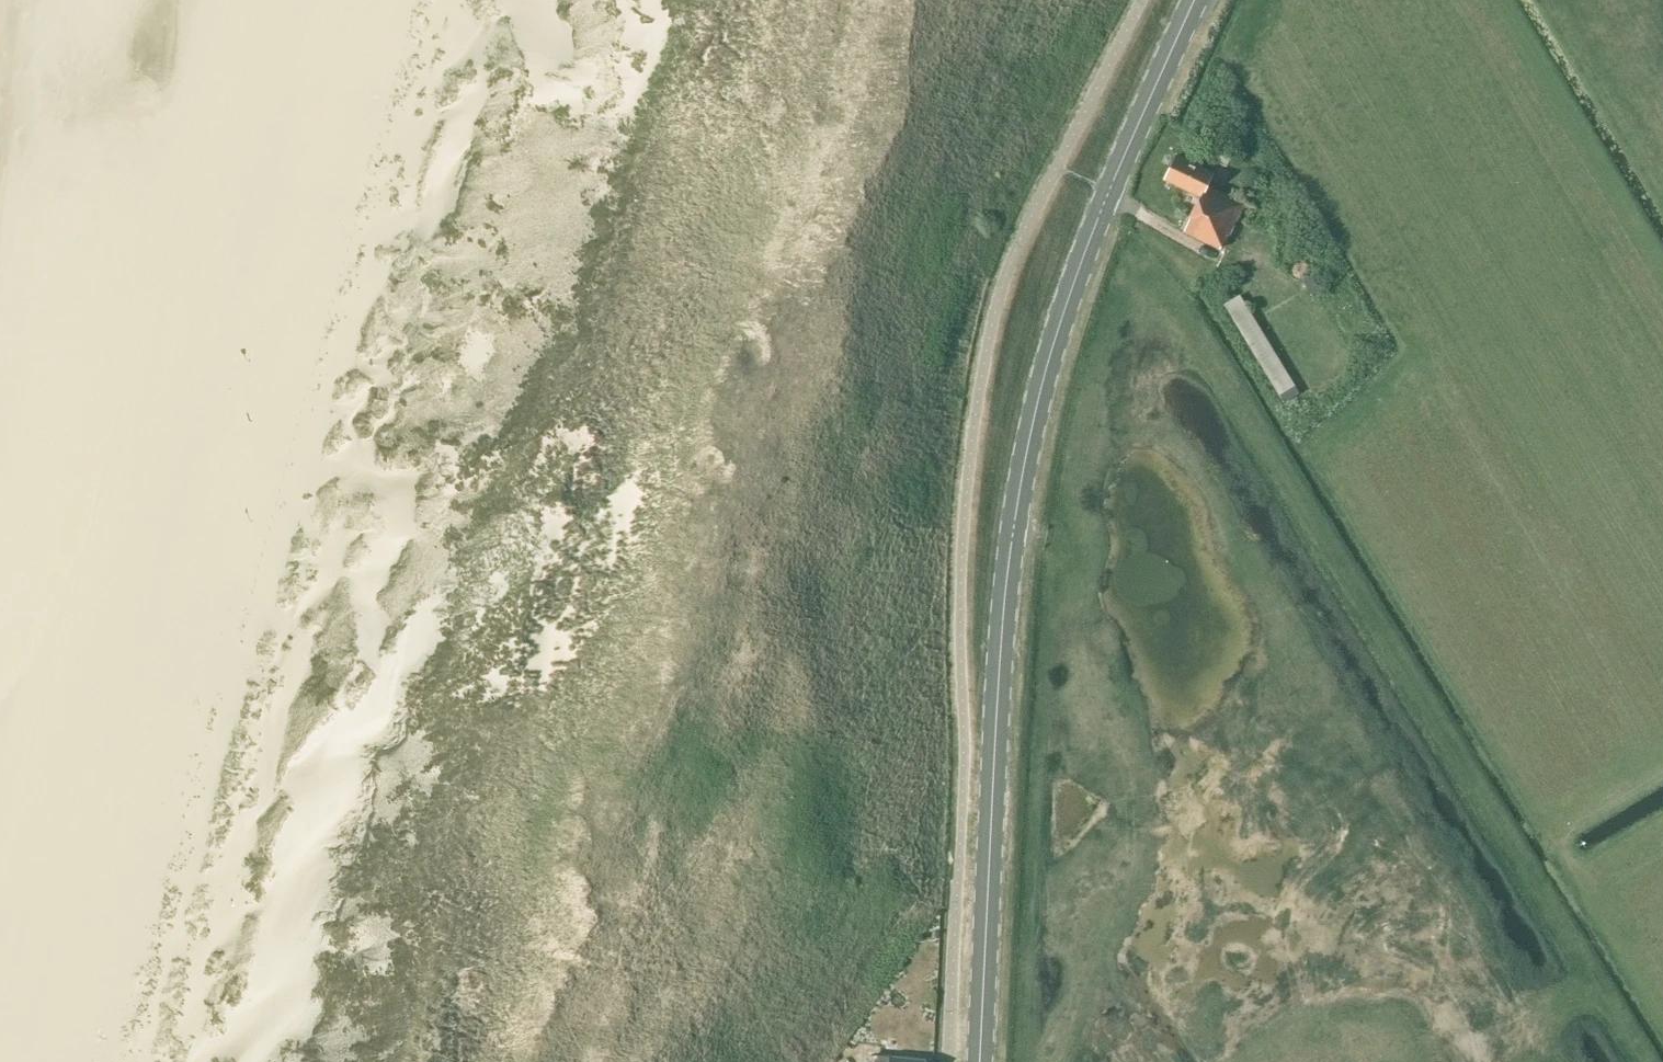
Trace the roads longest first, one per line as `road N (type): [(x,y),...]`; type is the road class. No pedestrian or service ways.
road 1 (secondary): [(979,1061),(1002,642),(1029,445),(1088,243),(1195,0)]
road 2 (track): [(1662,256),(1509,0)]

